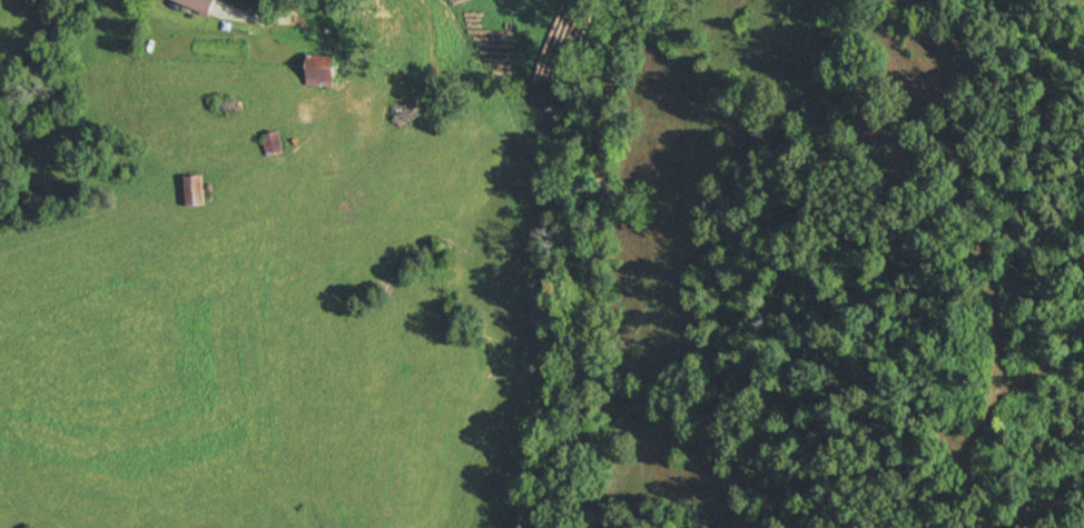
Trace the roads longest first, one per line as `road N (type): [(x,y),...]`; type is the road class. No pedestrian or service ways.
road 1 (residential): [(551,527),(572,468),(610,78),(631,0)]

